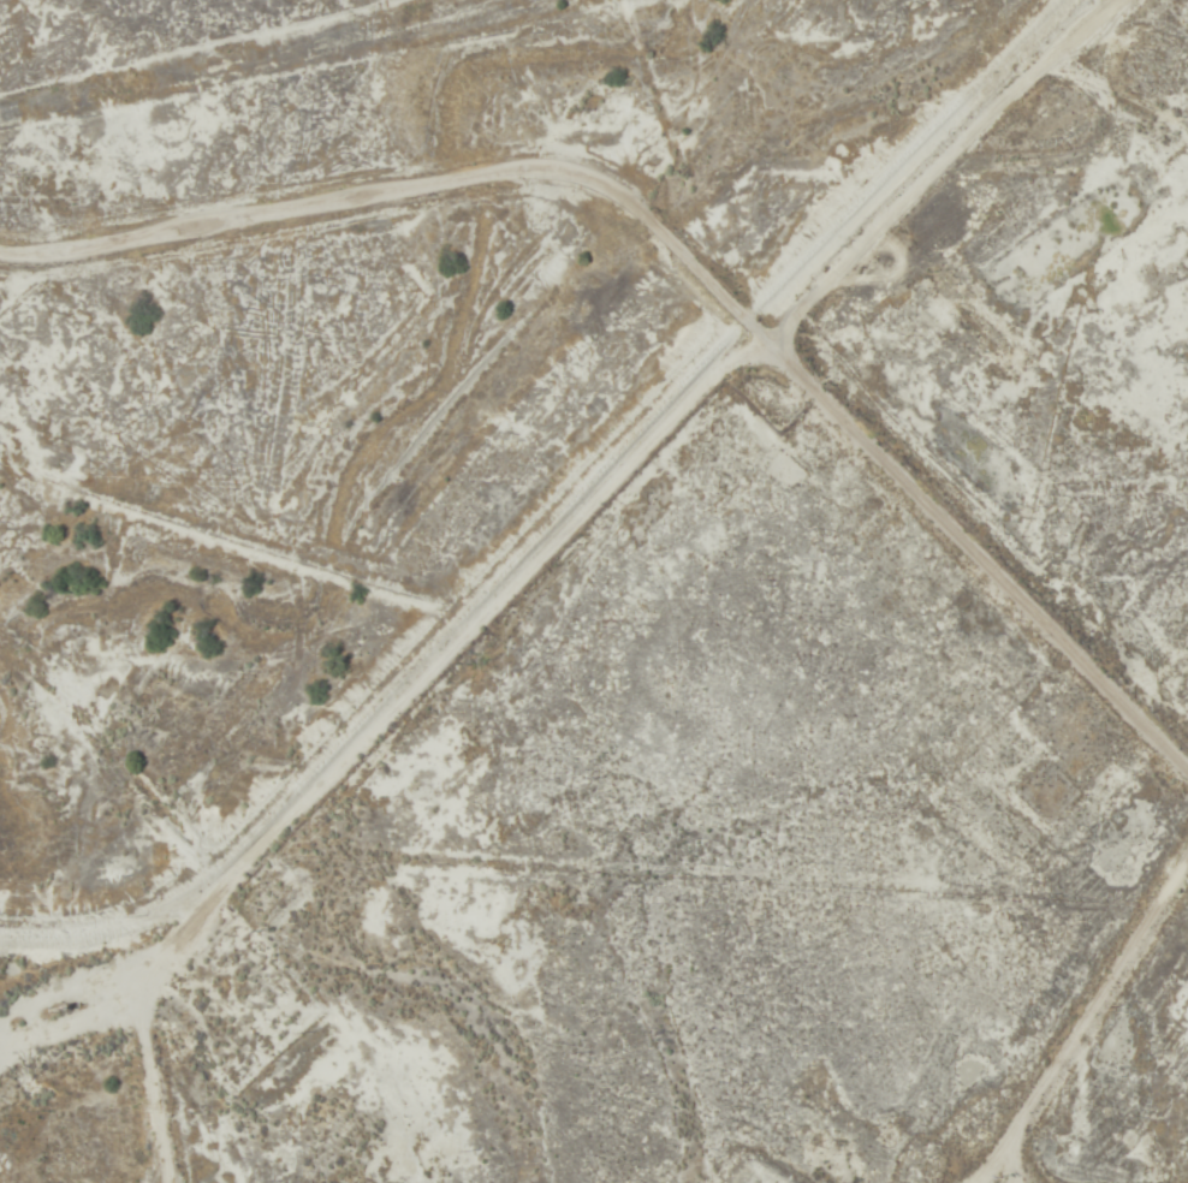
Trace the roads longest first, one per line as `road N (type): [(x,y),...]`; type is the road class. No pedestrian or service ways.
road 1 (track): [(1187,766),(598,168),(543,165),(474,174),(34,256),(0,253)]
road 2 (track): [(743,313),(189,876),(124,914),(59,928),(0,929)]
road 3 (track): [(1044,0),(743,313)]
road 4 (track): [(1187,845),(962,1182)]
road 5 (track): [(189,876),(191,910),(126,994),(0,1044)]
road 6 (track): [(162,1182),(126,994)]

